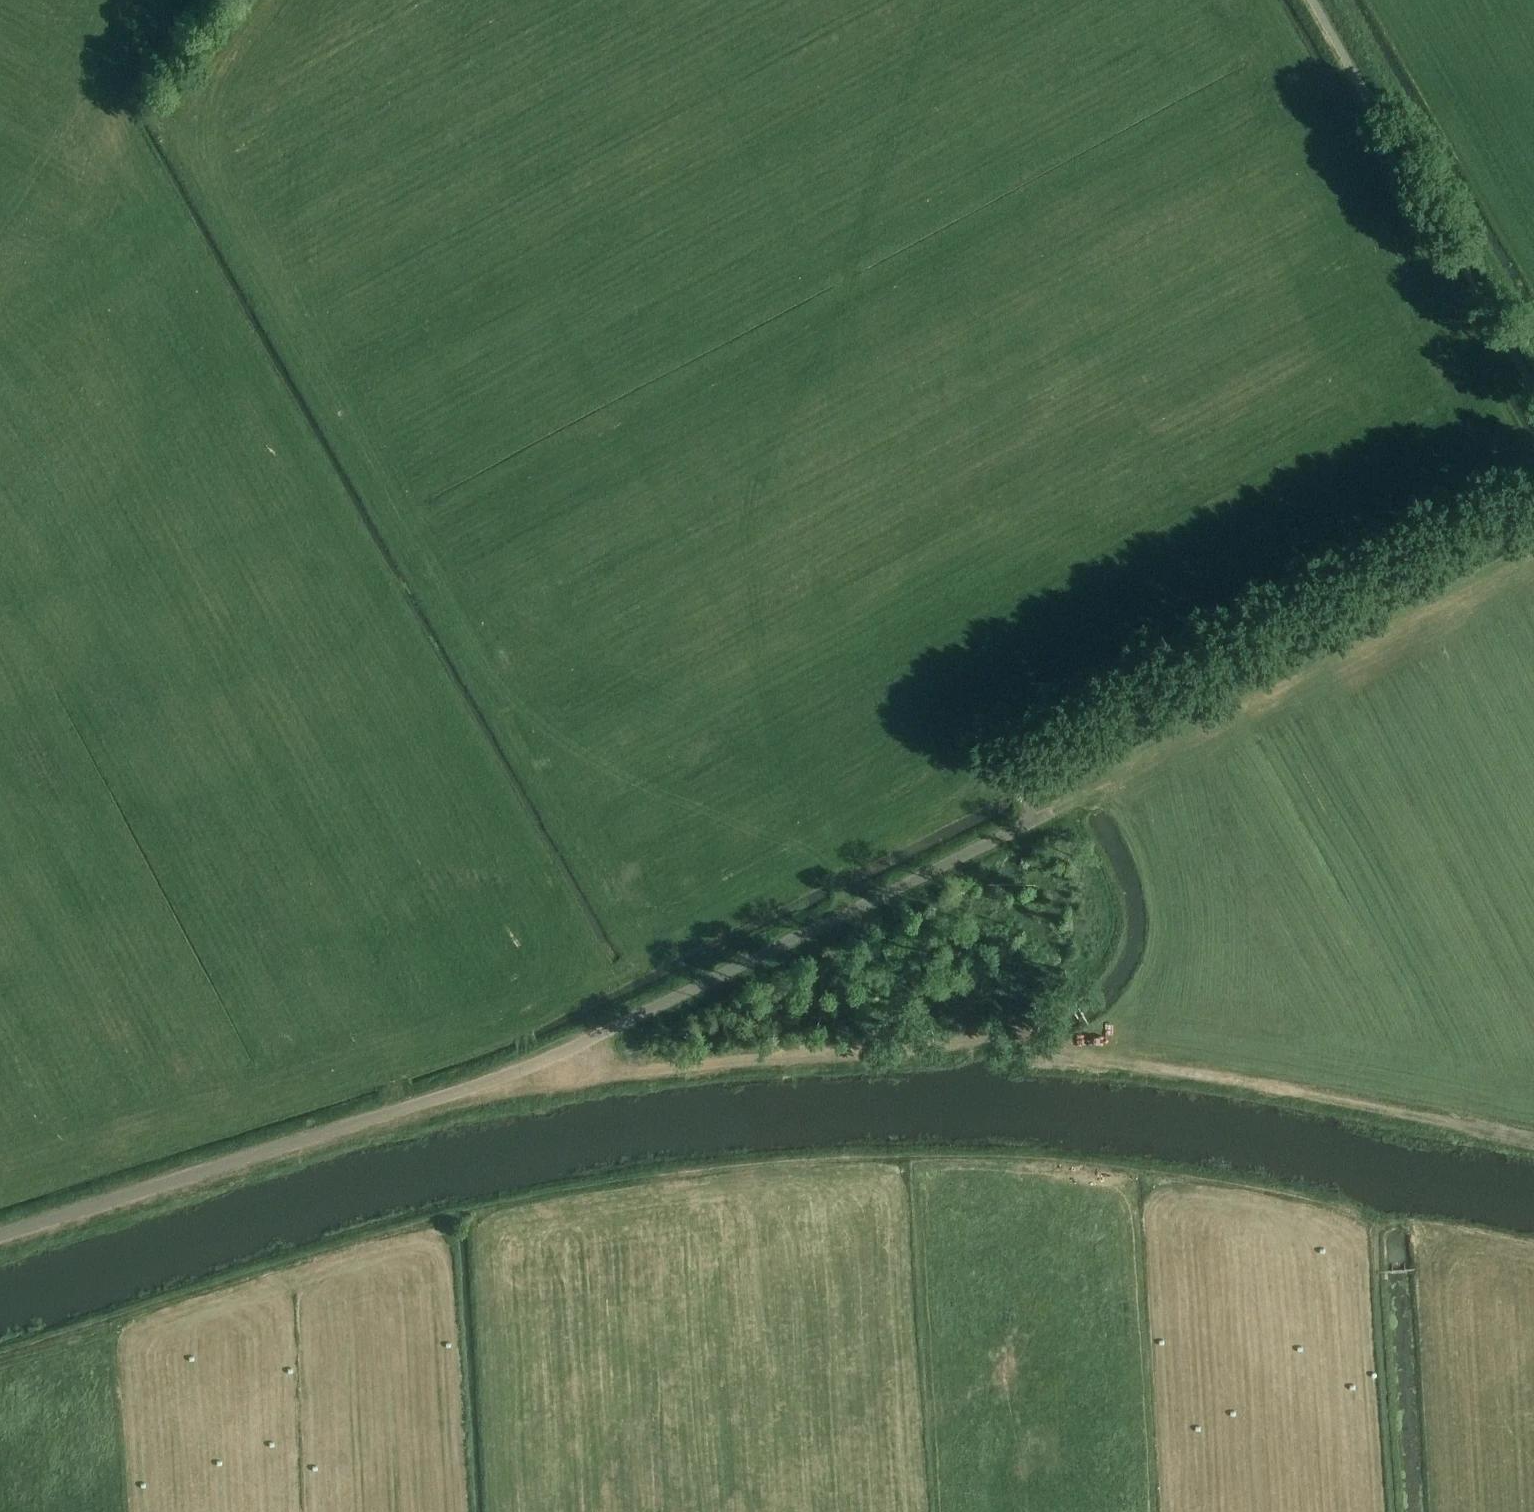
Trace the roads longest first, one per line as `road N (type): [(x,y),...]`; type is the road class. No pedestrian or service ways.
road 1 (unclassified): [(0,1236),(559,1054),(1052,812)]
road 2 (track): [(514,1072),(529,1081),(574,1081),(995,1036),(1068,1054)]
road 3 (track): [(1068,1054),(1533,1139)]

